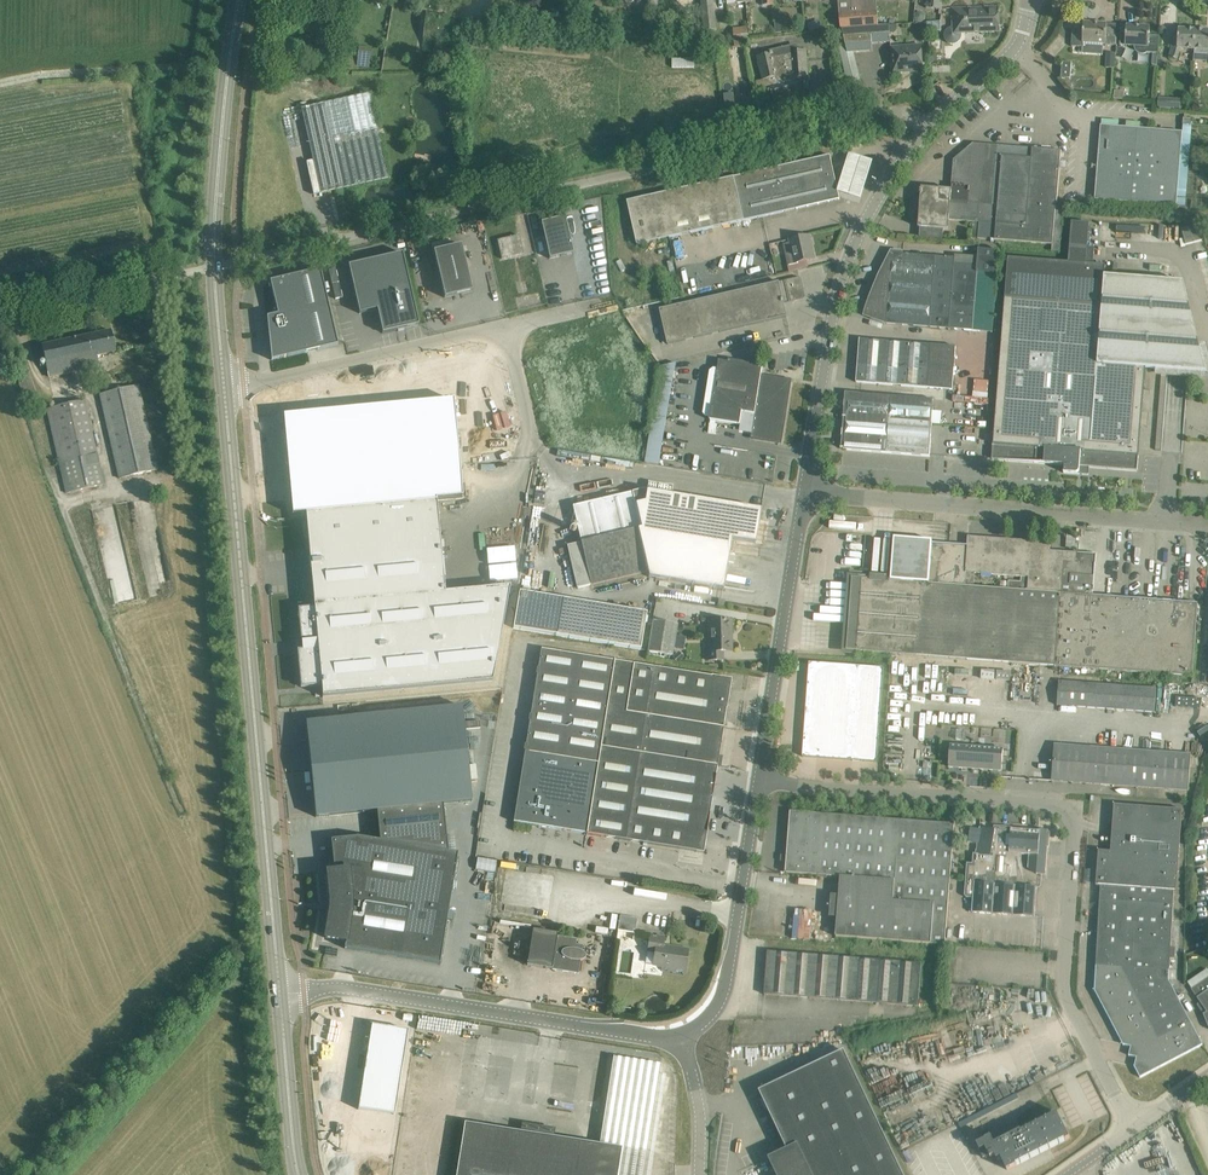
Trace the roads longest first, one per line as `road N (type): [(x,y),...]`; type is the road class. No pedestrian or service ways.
road 1 (unclassified): [(932,124),(893,113),(215,267)]
road 2 (secondary): [(215,267),(281,996)]
road 3 (unclassified): [(1133,1127),(1068,999),(1068,813),(1050,804),(759,779)]
road 4 (unclassified): [(805,491),(1207,524)]
road 5 (unclassified): [(281,996),(342,991),(680,1036)]
road 6 (unclassified): [(805,491),(850,251),(885,183),(932,124)]
road 7 (unclassified): [(759,779),(805,491)]
road 8 (unclassified): [(680,1036),(711,1016),(728,988),(759,779)]
road 9 (secondary): [(238,0),(215,267)]
road 10 (unclassified): [(0,315),(215,267)]
road 11 (track): [(183,70),(0,85)]
road 12 (secondary): [(281,996),(301,1174)]
road 13 (unclassified): [(932,124),(1022,38),(1028,0)]
road 14 (unclassified): [(701,1174),(702,1107),(680,1036)]

